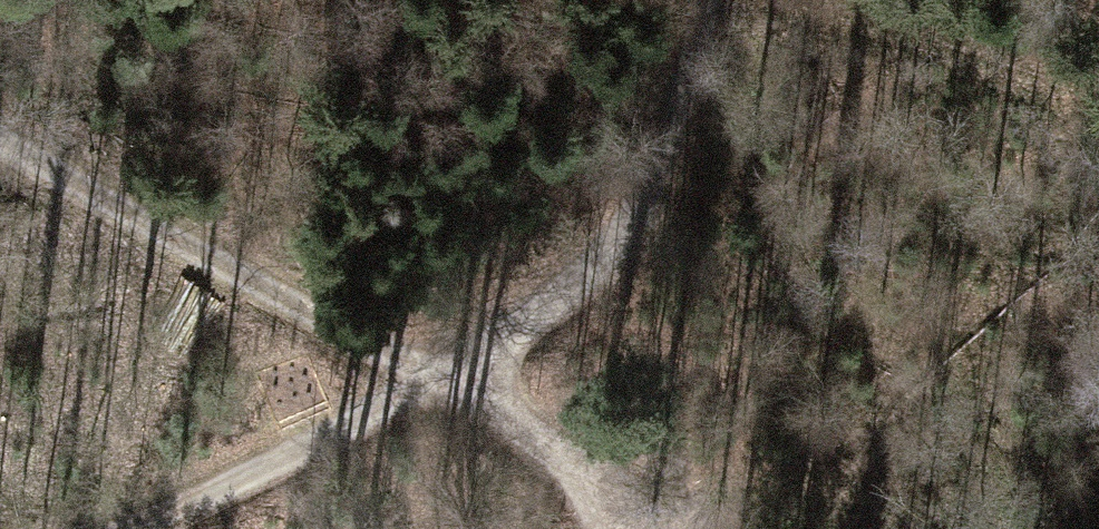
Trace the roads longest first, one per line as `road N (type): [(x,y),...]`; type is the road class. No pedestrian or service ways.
road 1 (track): [(709,0),(660,166),(604,253),(560,297),(441,381),(124,528)]
road 2 (track): [(696,528),(441,381),(238,279),(0,139)]

